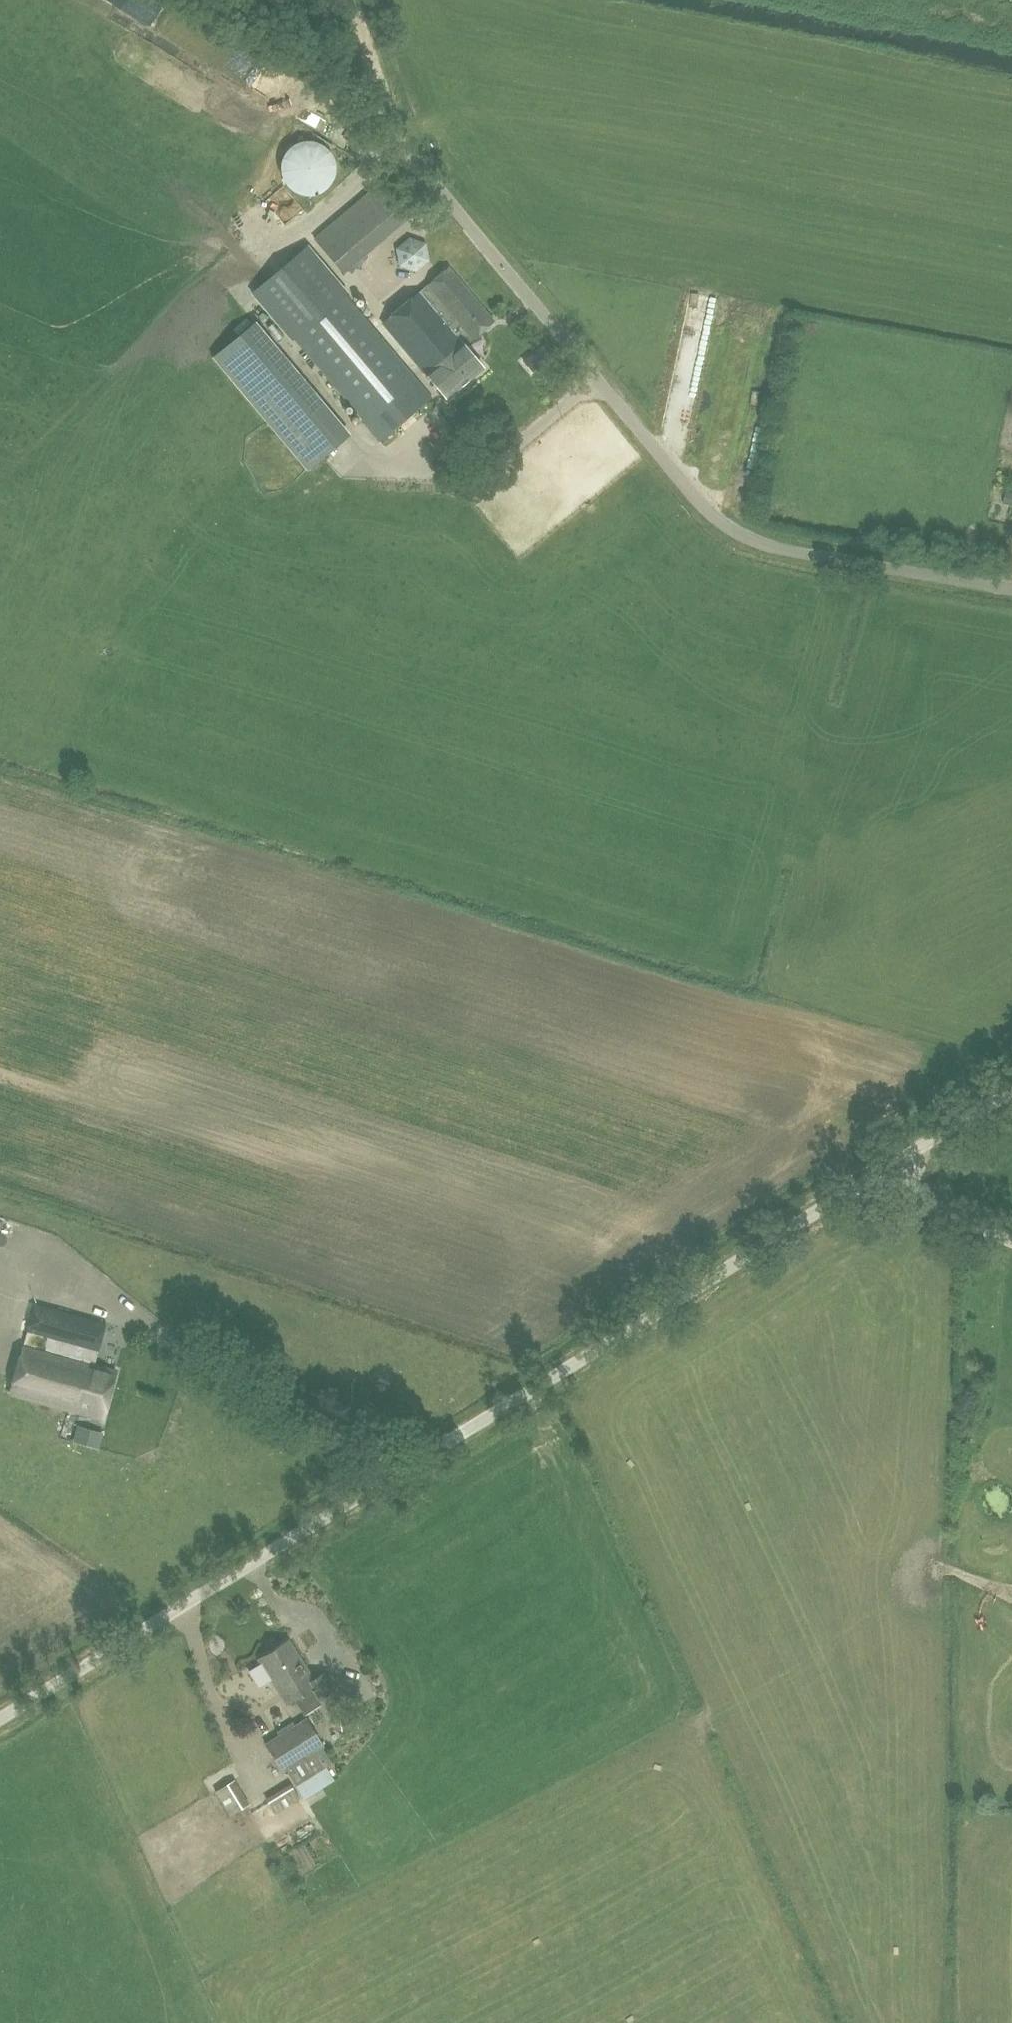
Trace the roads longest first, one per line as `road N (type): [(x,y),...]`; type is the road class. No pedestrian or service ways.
road 1 (unclassified): [(0,1711),(1011,1087)]
road 2 (unclassified): [(1011,589),(762,546),(721,524),(400,130)]
road 3 (track): [(185,0),(400,130),(363,0)]
road 4 (track): [(1011,1239),(871,1177)]

